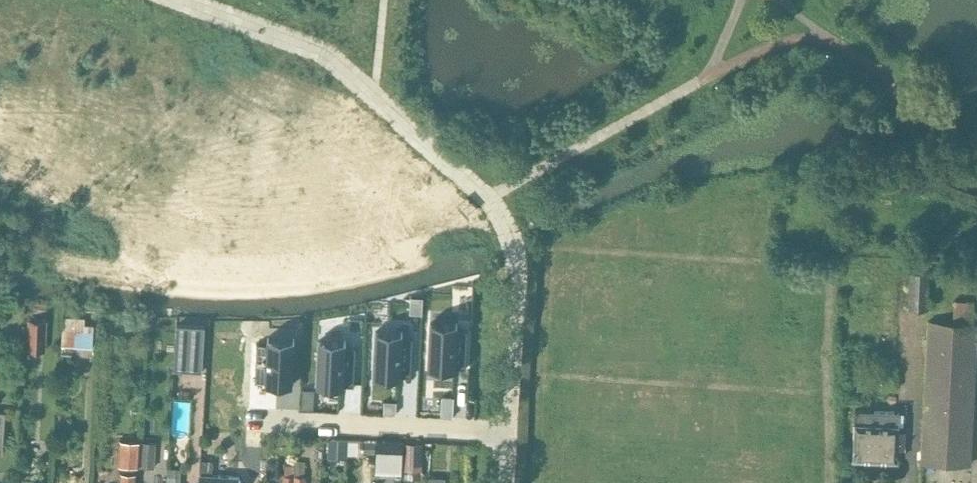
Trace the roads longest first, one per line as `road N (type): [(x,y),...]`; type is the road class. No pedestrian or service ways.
road 1 (residential): [(246,419),(506,430)]
road 2 (track): [(373,93),(321,51),(180,0)]
road 3 (track): [(506,430),(515,305)]

